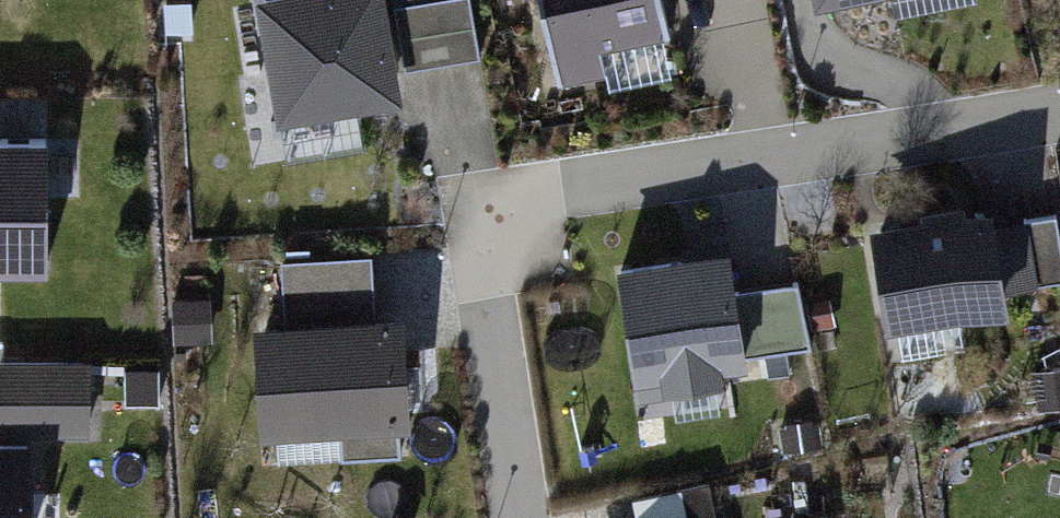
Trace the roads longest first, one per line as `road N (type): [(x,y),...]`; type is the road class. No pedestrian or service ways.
road 1 (residential): [(1059,103),(497,196),(488,298),(522,517)]

